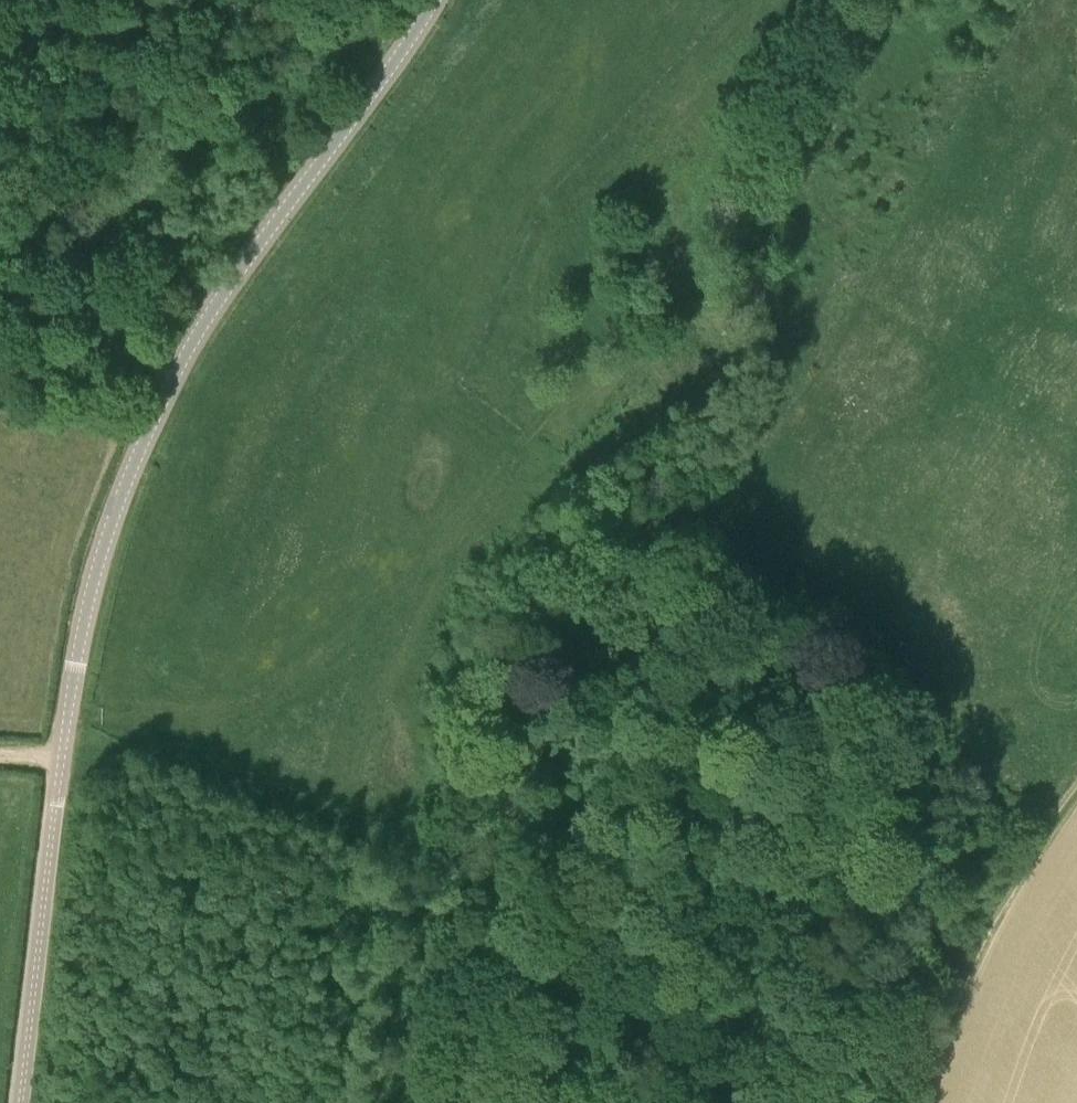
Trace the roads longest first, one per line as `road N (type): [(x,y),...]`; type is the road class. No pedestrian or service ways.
road 1 (unclassified): [(22,1102),(69,698),(124,486),(210,316),(432,0)]

